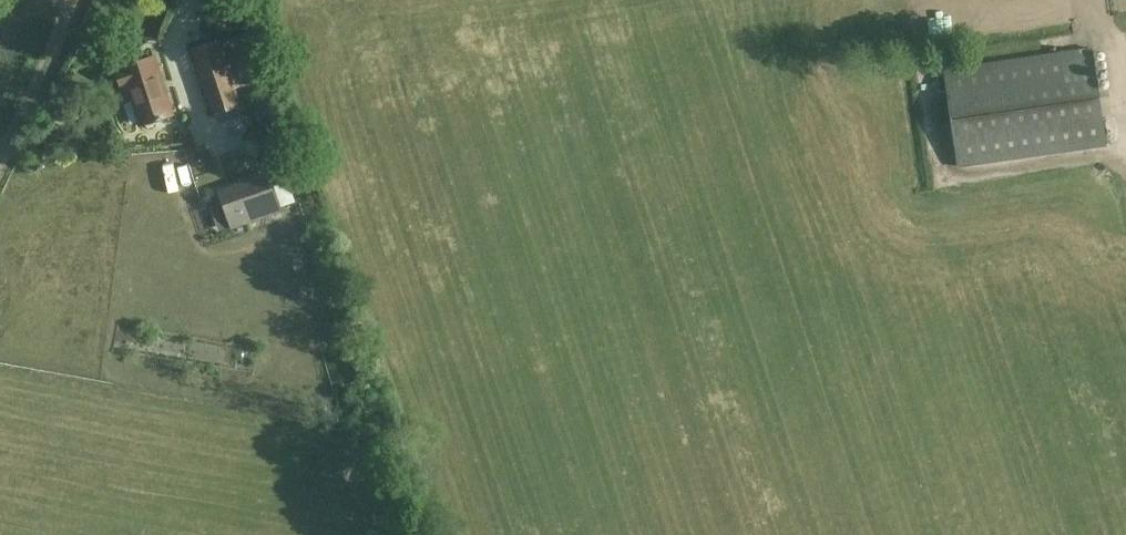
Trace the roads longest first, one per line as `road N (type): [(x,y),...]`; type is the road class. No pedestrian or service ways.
road 1 (track): [(0,158),(74,0)]

